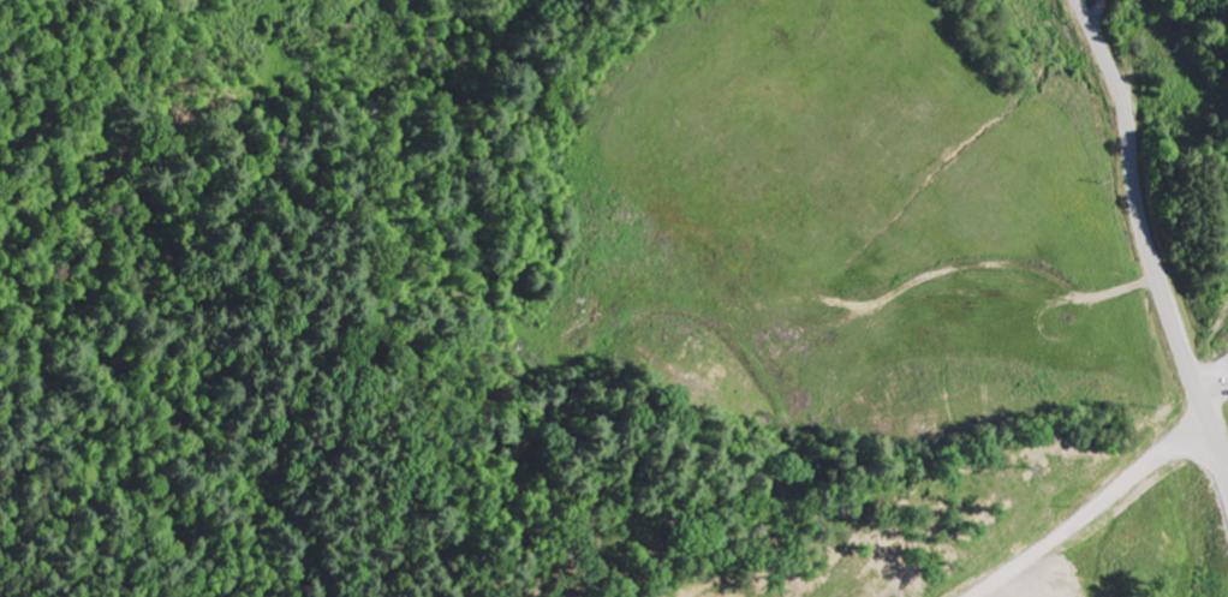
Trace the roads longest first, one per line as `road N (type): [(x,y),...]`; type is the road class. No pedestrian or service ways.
road 1 (secondary): [(1074,0),(1116,91),(1140,233),(1227,484)]

